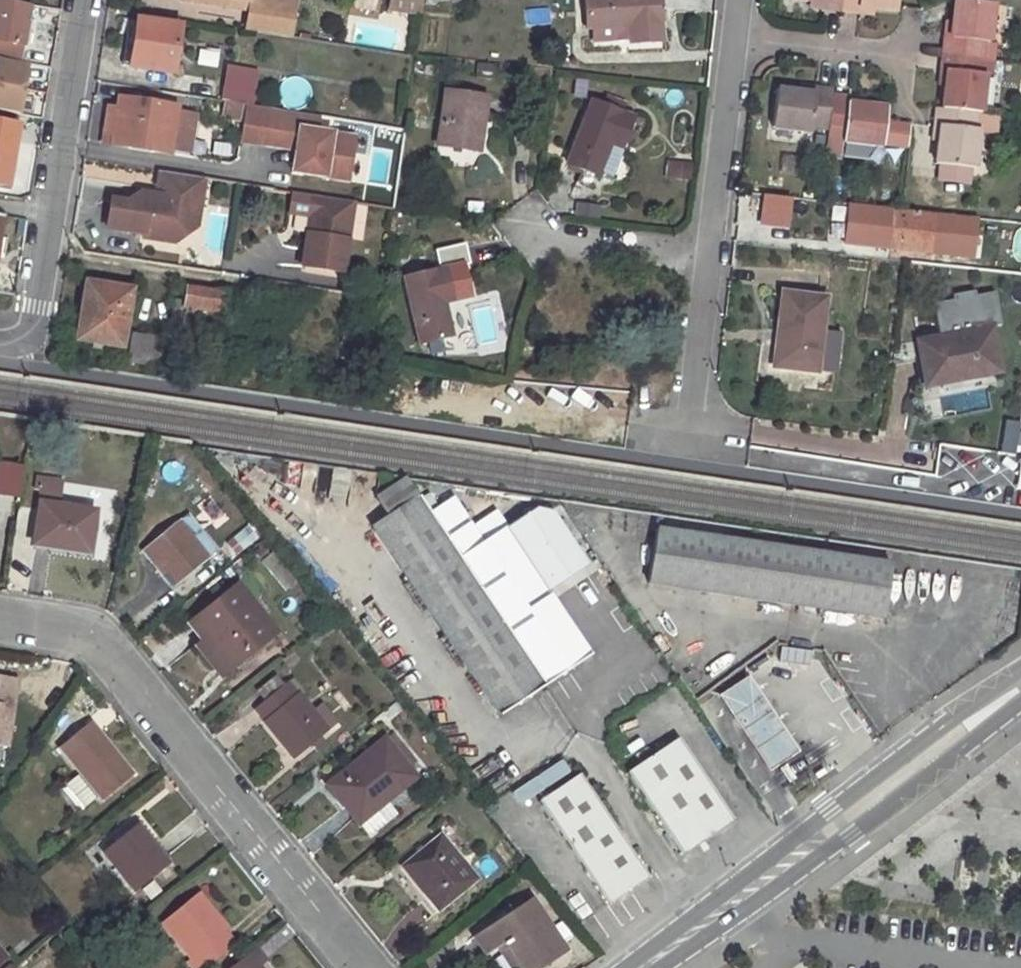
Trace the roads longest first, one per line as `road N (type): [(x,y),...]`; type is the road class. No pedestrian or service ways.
road 1 (residential): [(0,610),(39,616),(115,655),(361,967)]
road 2 (residential): [(86,0),(32,331),(0,341)]
road 3 (secondary): [(1020,673),(828,809),(734,902)]
road 4 (secondary): [(734,902),(850,836),(1020,706)]
road 5 (residential): [(733,34),(708,258)]
road 6 (residential): [(708,258),(523,233)]
road 7 (residential): [(708,258),(689,440)]
road 8 (residential): [(733,34),(900,54)]

